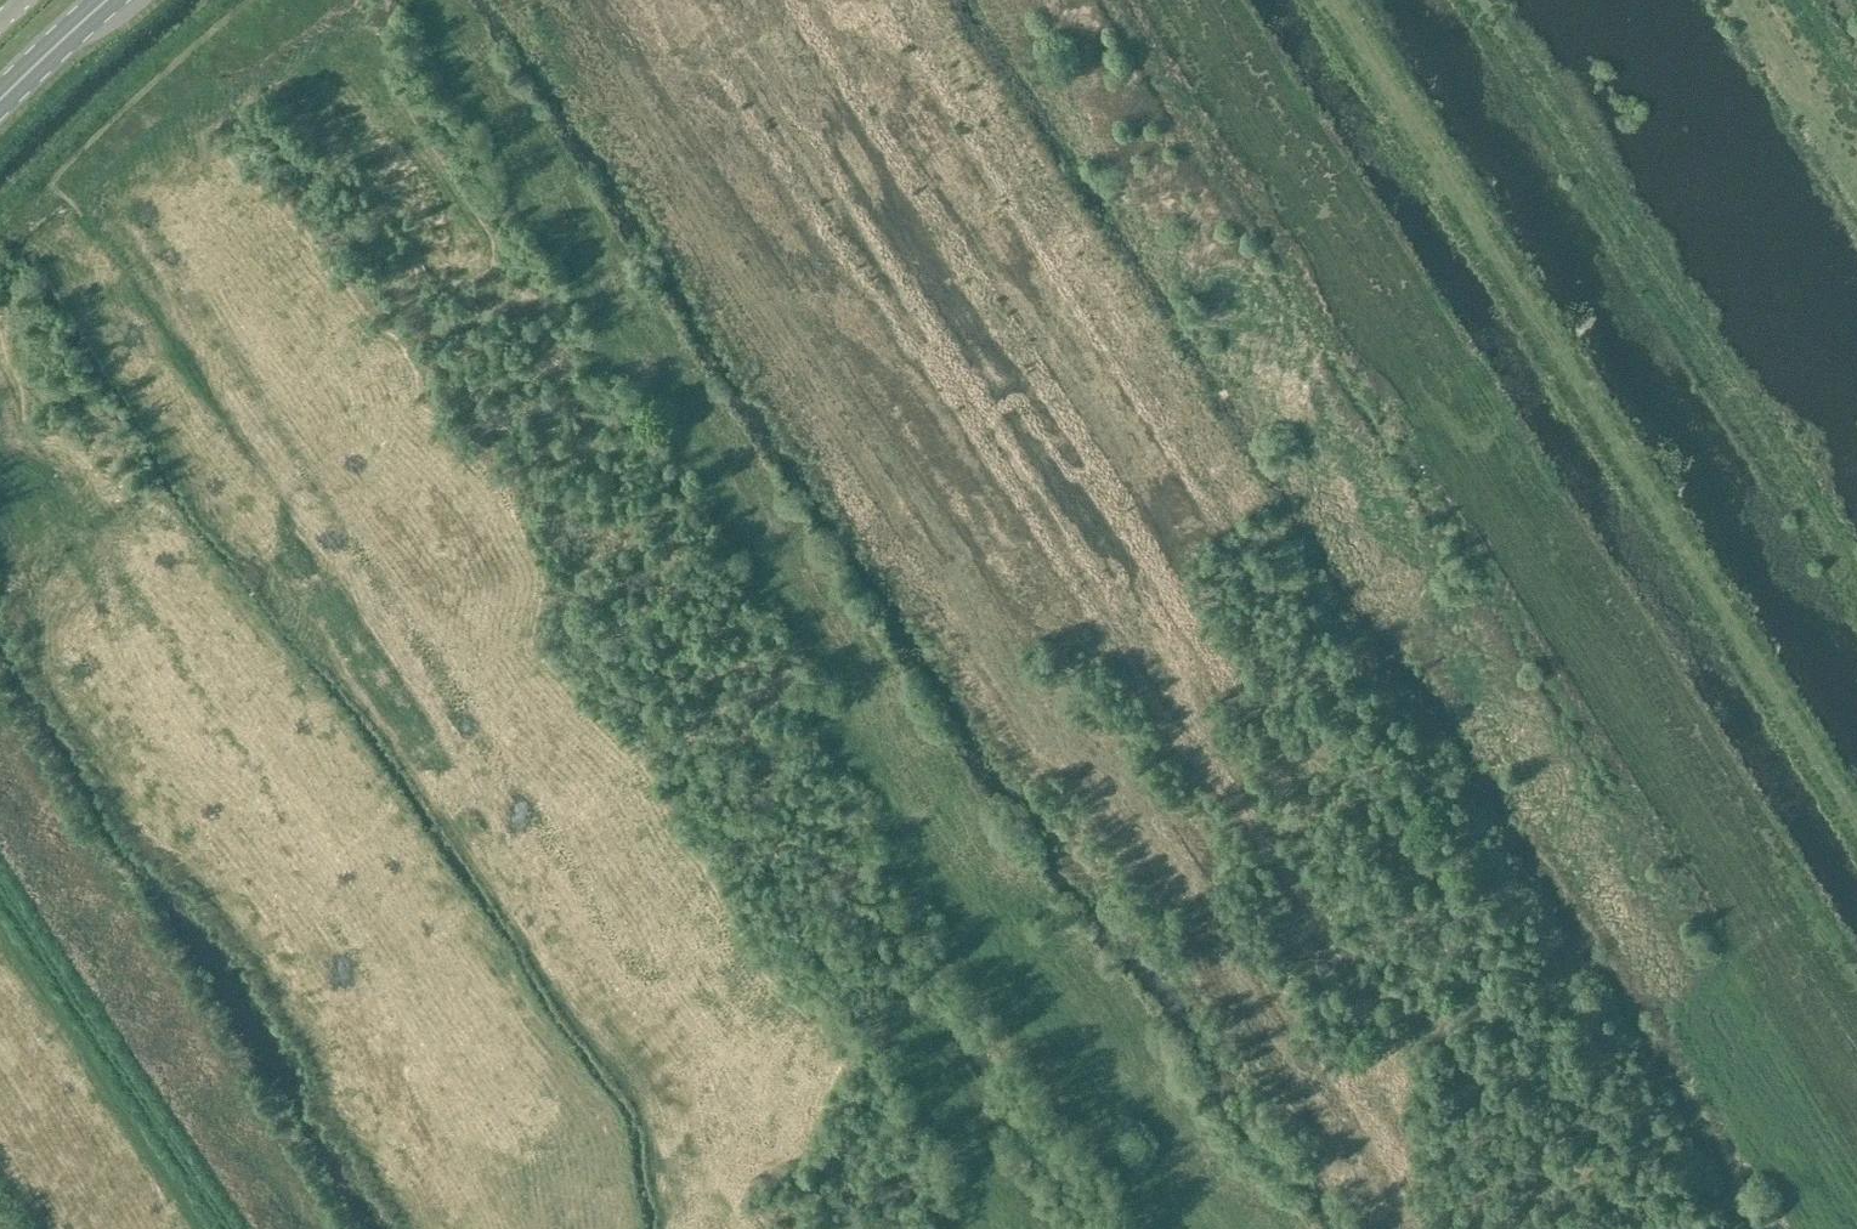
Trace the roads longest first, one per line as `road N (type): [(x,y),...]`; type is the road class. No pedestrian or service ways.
road 1 (primary): [(0,99),(106,0)]

